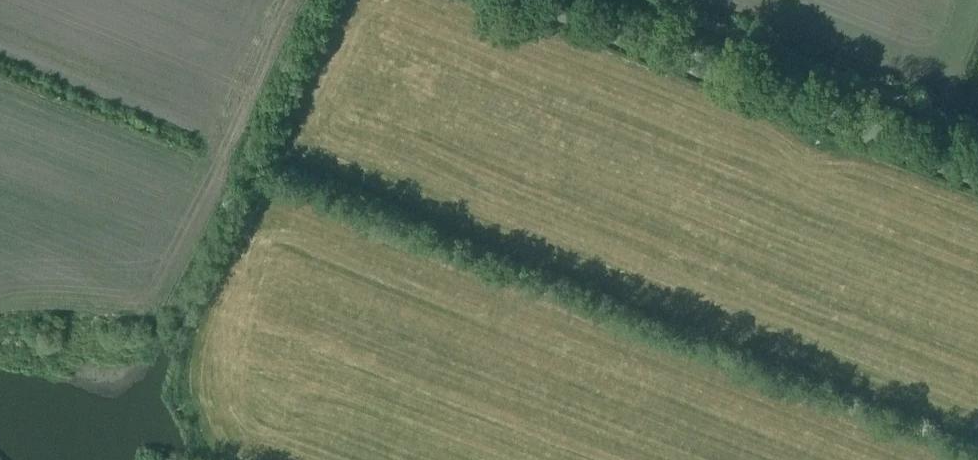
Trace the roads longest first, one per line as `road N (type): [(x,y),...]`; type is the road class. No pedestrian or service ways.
road 1 (tertiary): [(977,177),(531,0)]

